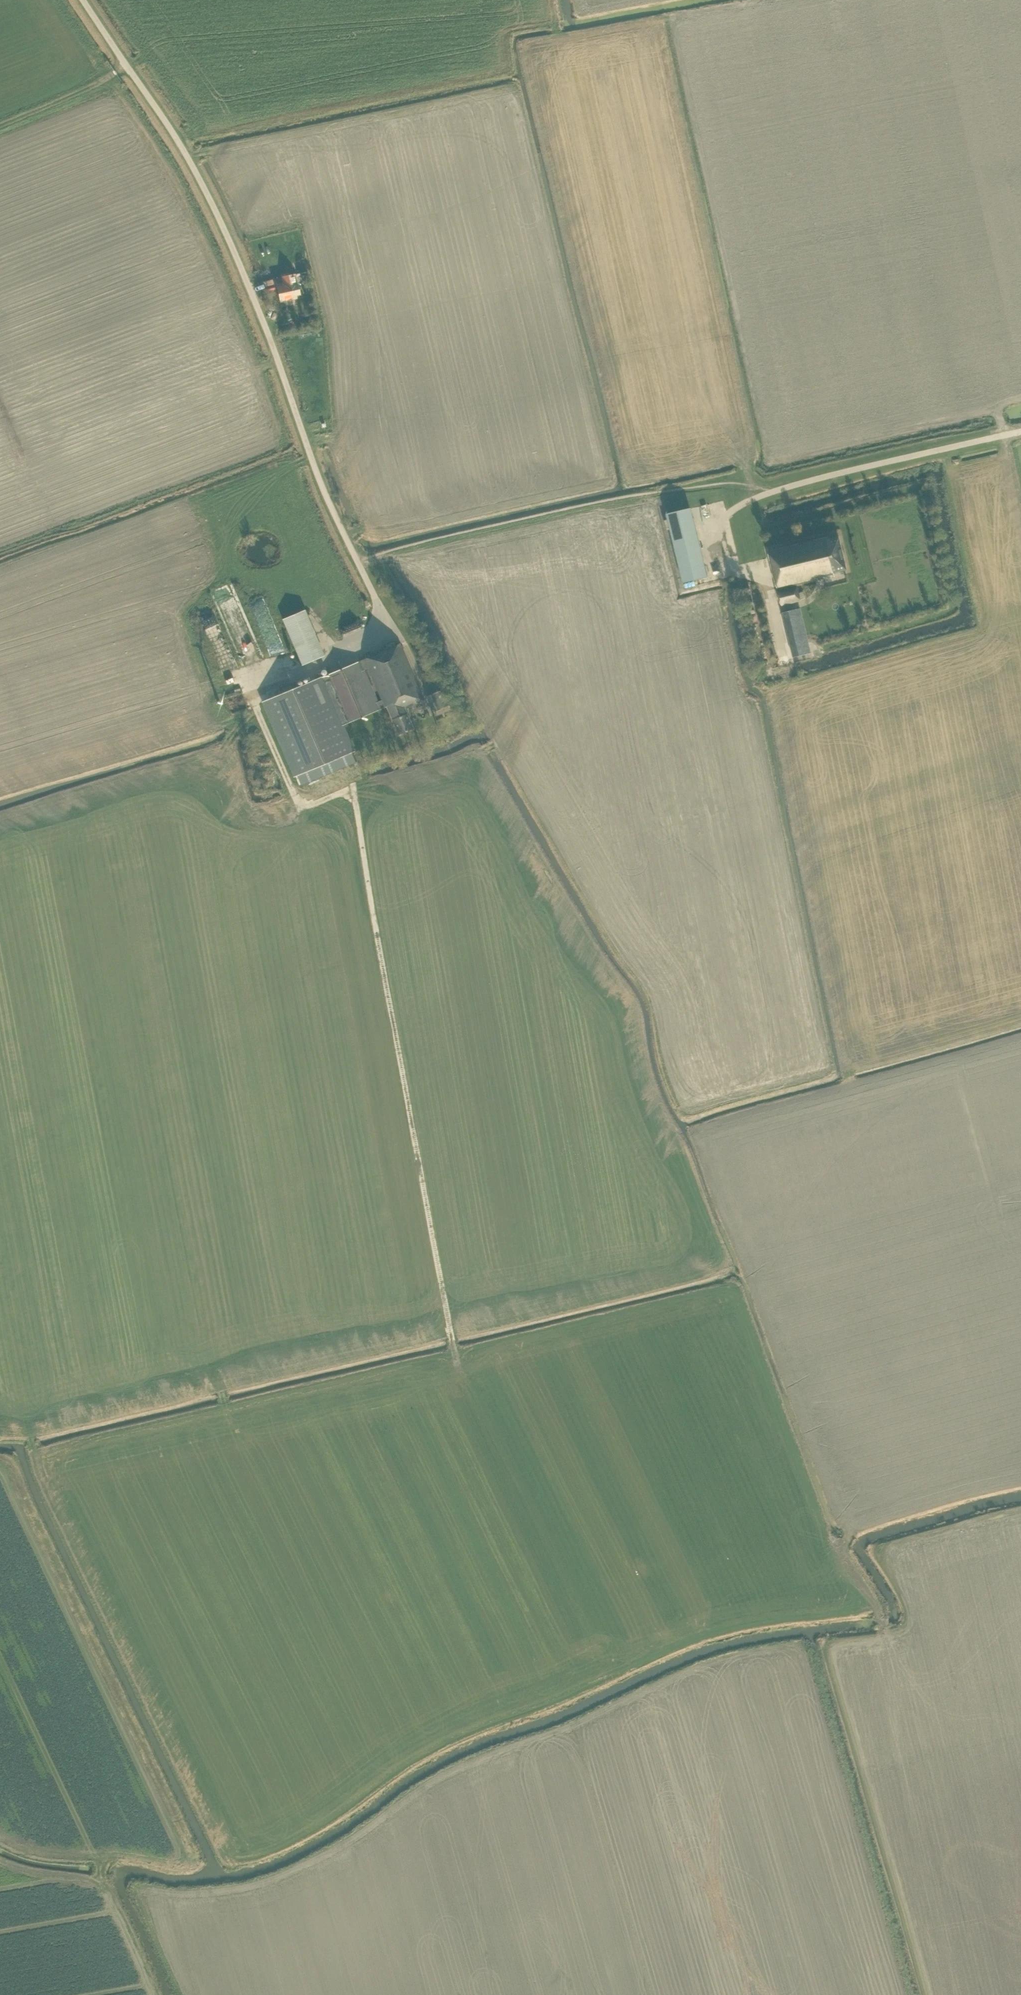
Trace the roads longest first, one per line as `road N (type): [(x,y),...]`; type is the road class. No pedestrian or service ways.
road 1 (unclassified): [(385,617),(325,495),(210,199),(84,0)]
road 2 (unclassified): [(727,514),(783,487),(1020,431)]
road 3 (track): [(127,66),(0,124)]

